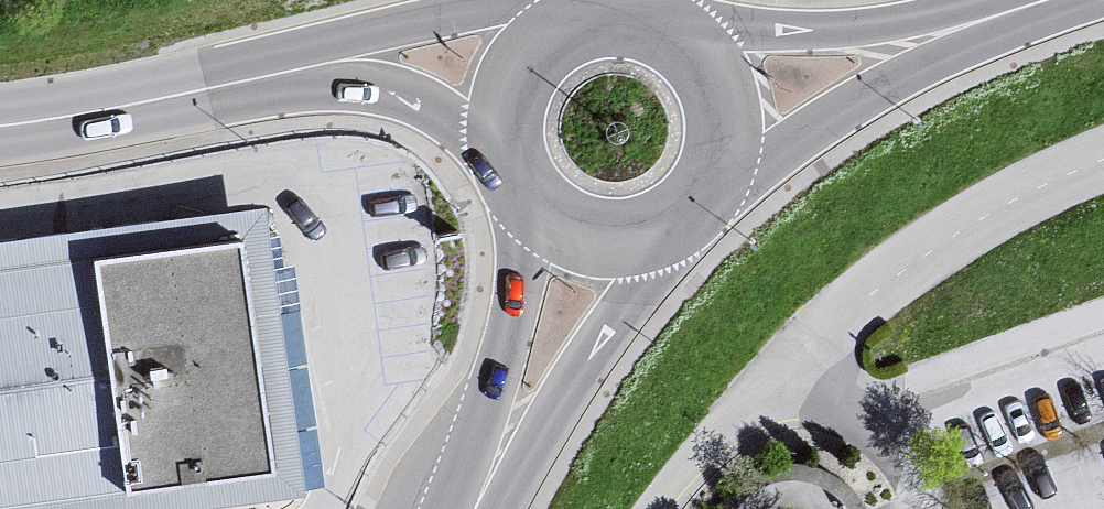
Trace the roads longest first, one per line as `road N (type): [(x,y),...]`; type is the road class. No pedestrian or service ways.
road 1 (tertiary): [(486,481),(564,367),(692,217)]
road 2 (tertiary): [(314,66),(0,125)]
road 3 (tertiary): [(955,30),(824,37),(650,18)]
road 4 (tertiary): [(600,14),(527,6),(314,66)]
road 5 (tertiary): [(520,196),(520,303),(486,481)]
road 6 (tertiary): [(716,189),(955,30)]
road 7 (tertiary): [(314,66),(351,65),(424,87),(501,149)]
road 8 (tertiary): [(716,189),(733,137),(724,84),(694,43),(650,18)]
road 9 (tertiary): [(520,196),(557,230),(607,246),(661,237),(692,217)]
road 10 (tertiary): [(600,14),(552,31),(527,54),(503,98),(501,149)]

